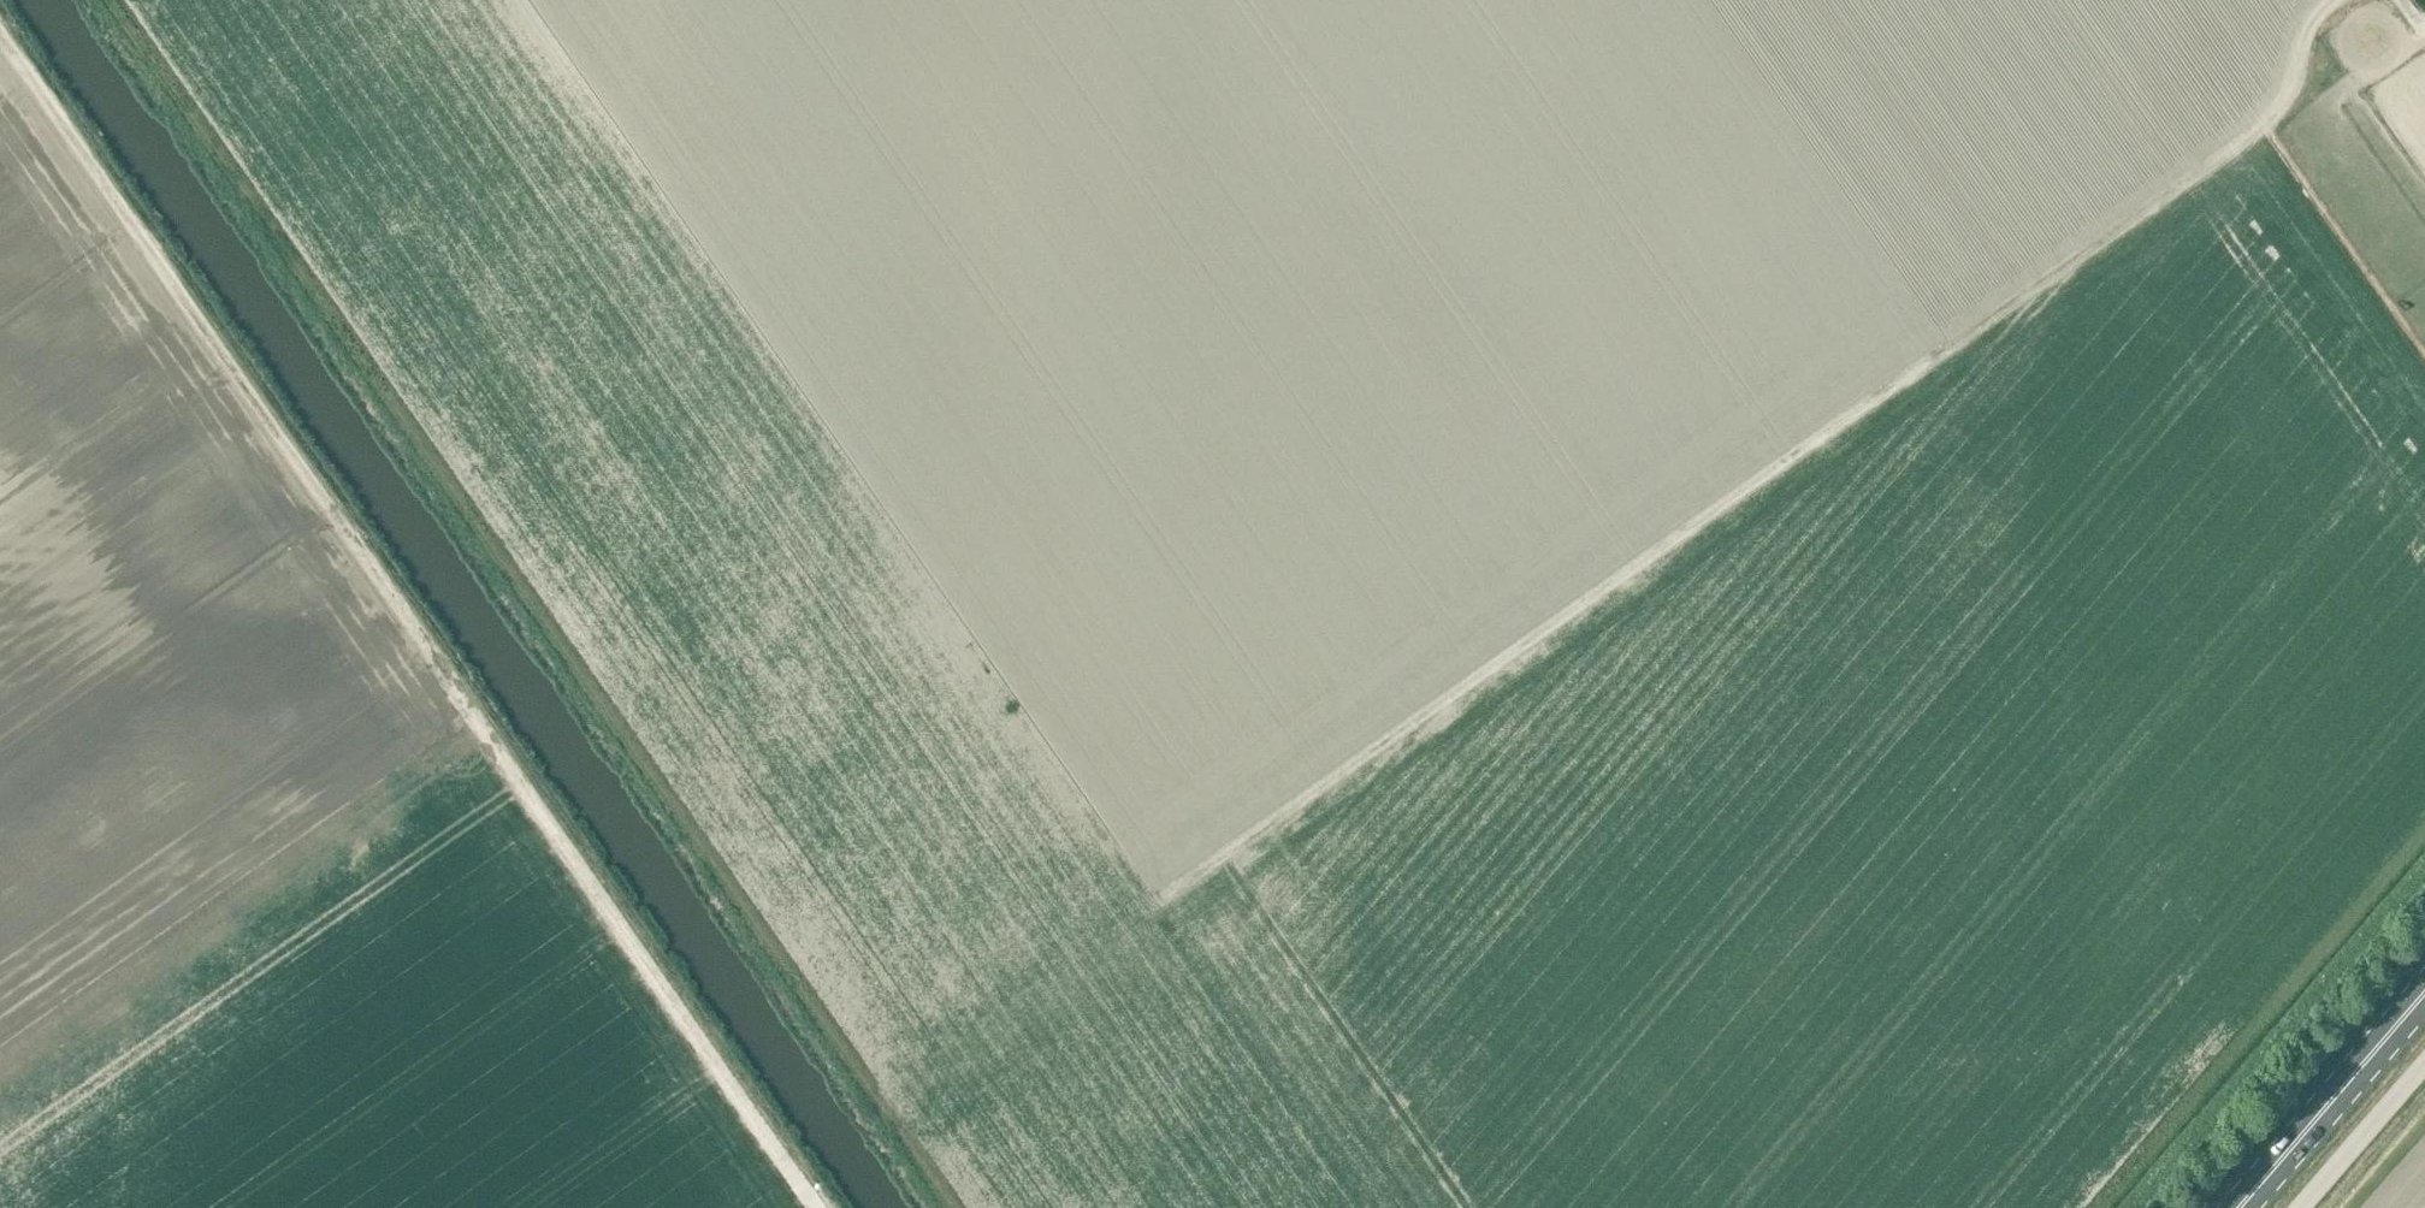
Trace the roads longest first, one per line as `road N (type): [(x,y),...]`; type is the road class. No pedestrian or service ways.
road 1 (primary): [(2240,1207),(2424,994)]
road 2 (unclassified): [(2301,1207),(2424,1065)]

